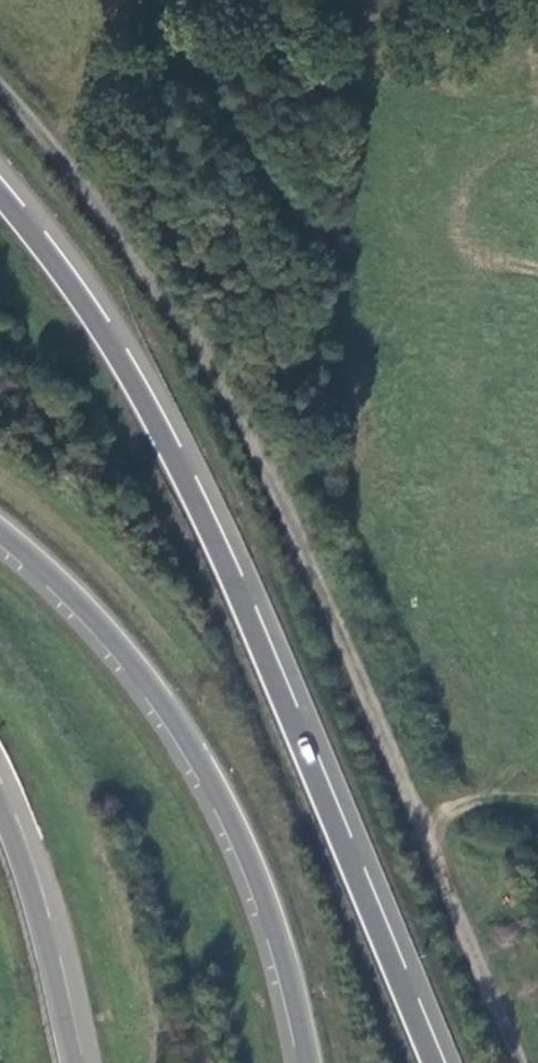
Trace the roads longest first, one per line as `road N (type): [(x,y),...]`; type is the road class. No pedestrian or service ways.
road 1 (track): [(521,1062),(262,451),(149,270),(0,88)]
road 2 (trunk): [(434,1062),(209,526),(131,379),(0,194)]
road 3 (trunk): [(0,533),(114,641),(163,700),(215,785),(272,920),(308,1062)]
road 4 (trunk): [(80,1062),(50,925),(0,781)]

